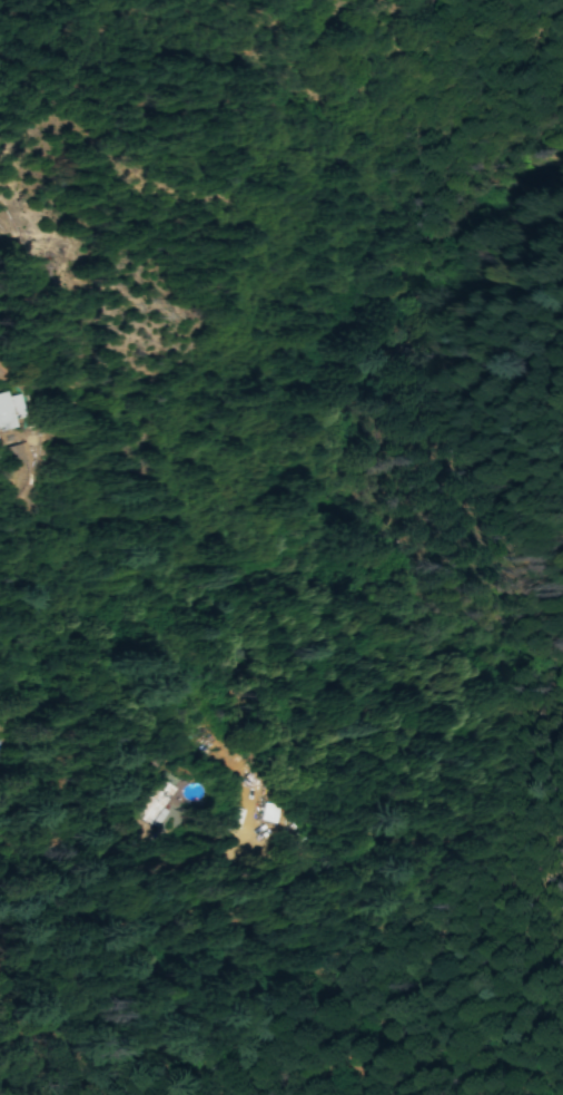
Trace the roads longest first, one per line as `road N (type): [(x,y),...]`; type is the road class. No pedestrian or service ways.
road 1 (residential): [(562,717),(0,723)]
road 2 (residential): [(0,224),(562,229)]
road 3 (residential): [(0,967),(307,969)]
road 4 (residential): [(0,912),(65,888),(172,871),(243,891)]

